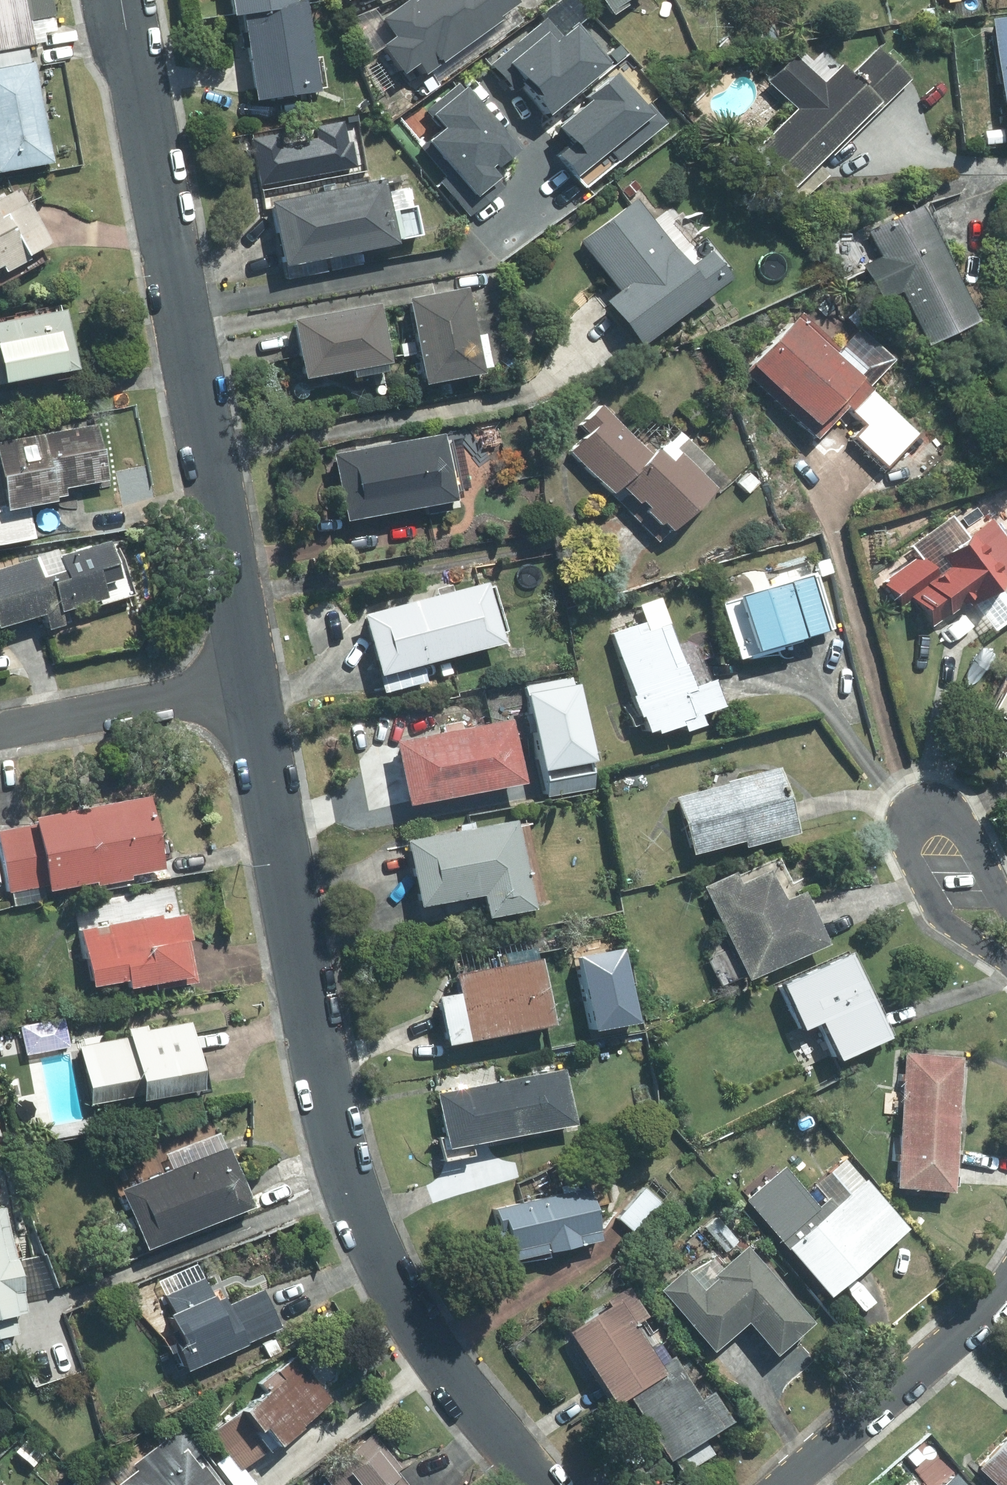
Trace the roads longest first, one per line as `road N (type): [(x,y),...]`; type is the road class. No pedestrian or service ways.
road 1 (residential): [(545,1484),(440,1360),(359,1219),(319,1066),(248,686)]
road 2 (residential): [(248,686),(122,0)]
road 3 (residential): [(1006,960),(936,908),(905,847),(911,818),(934,807),(953,813),(1006,911)]
road 4 (residential): [(1006,1288),(787,1484)]
road 5 (residential): [(0,730),(248,686)]

